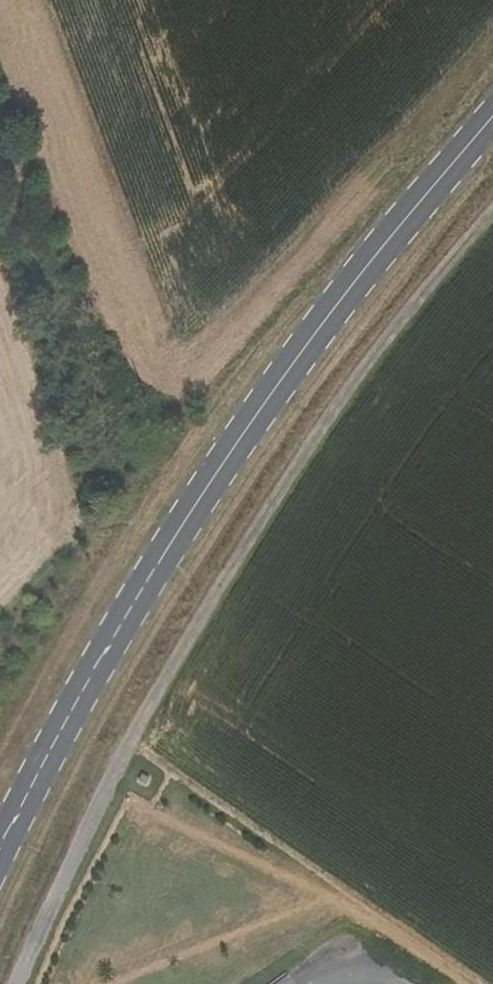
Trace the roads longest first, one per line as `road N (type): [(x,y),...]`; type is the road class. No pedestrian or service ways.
road 1 (track): [(492,213),(430,282),(266,511),(91,817),(22,983)]
road 2 (tertiary): [(492,115),(245,429),(95,672),(0,852)]

